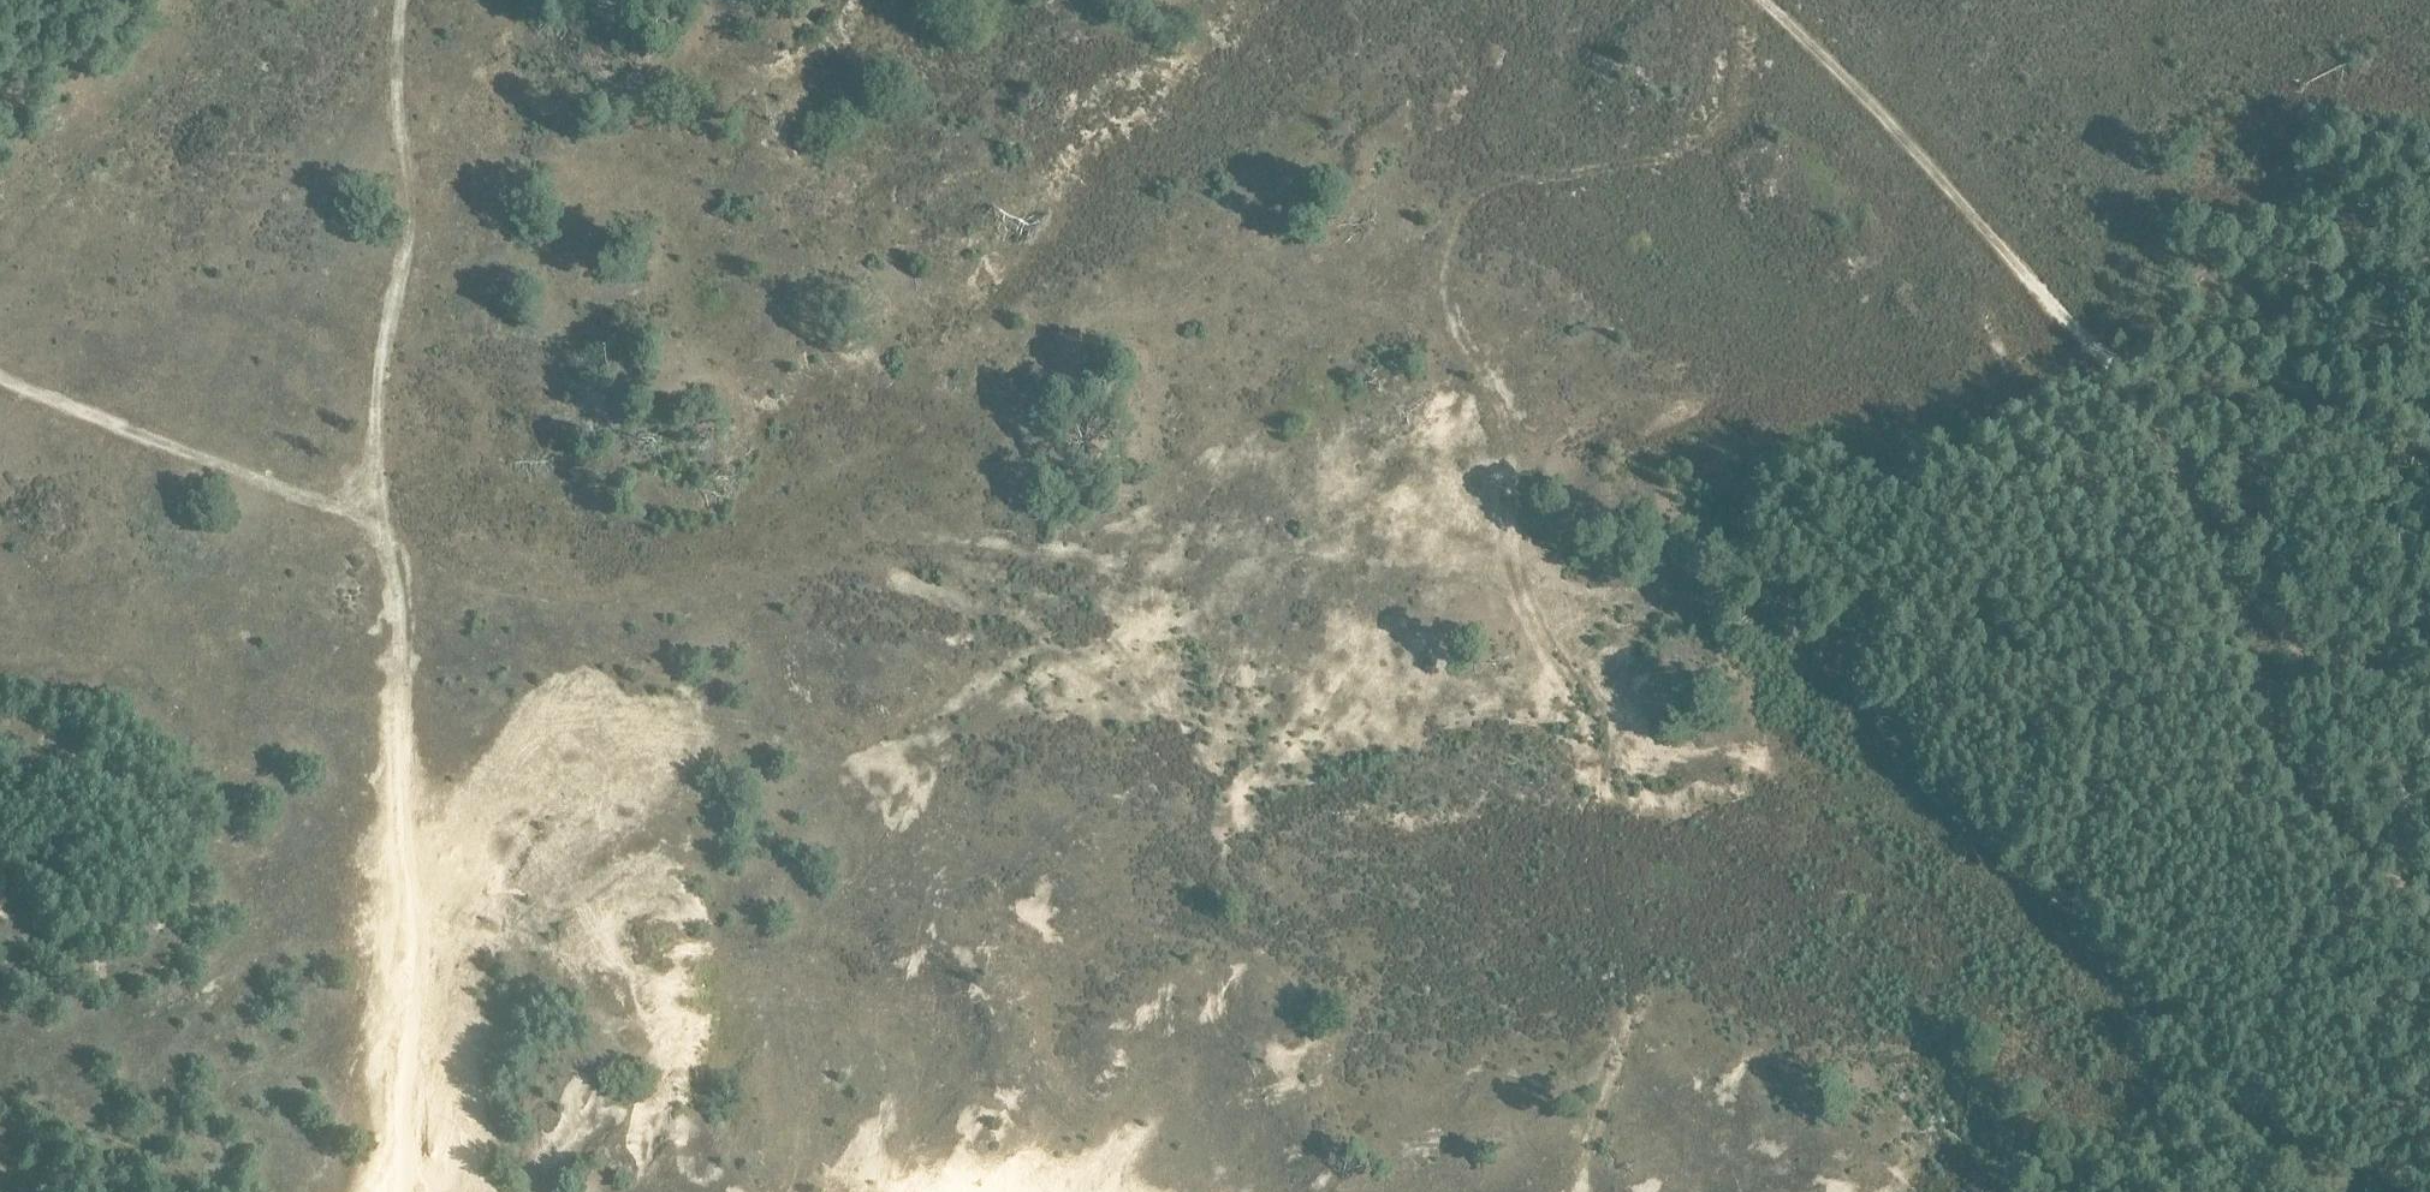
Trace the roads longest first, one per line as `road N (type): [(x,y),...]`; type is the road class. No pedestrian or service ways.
road 1 (track): [(403,1191),(417,972),(402,574),(394,550),(376,524),(122,433),(0,376)]
road 2 (track): [(2247,641),(2158,446),(2107,367),(1884,117),(1763,0)]
road 3 (track): [(376,524),(381,369),(411,204),(398,113),(402,0)]
road 4 (track): [(2247,641),(2283,758),(2309,800),(2355,851),(2429,899)]
road 5 (track): [(2429,692),(2247,641)]

